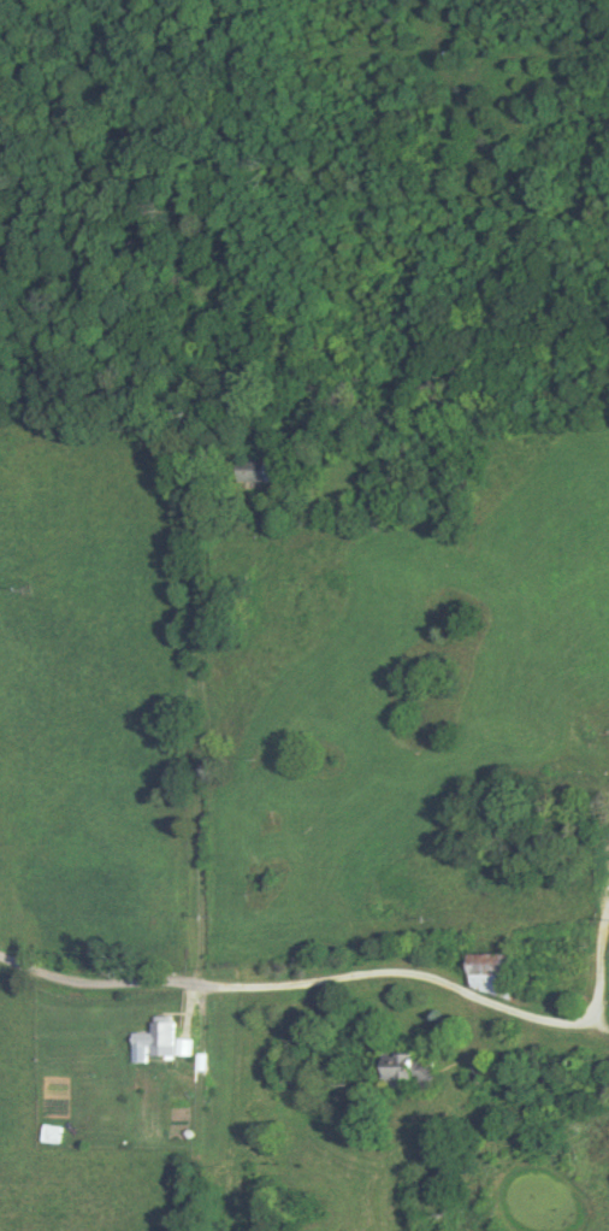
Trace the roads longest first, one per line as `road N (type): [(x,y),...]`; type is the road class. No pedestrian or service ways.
road 1 (residential): [(174,1230),(170,982),(183,410),(131,193),(365,187),(605,232)]
road 2 (residential): [(0,955),(93,977),(170,982)]

